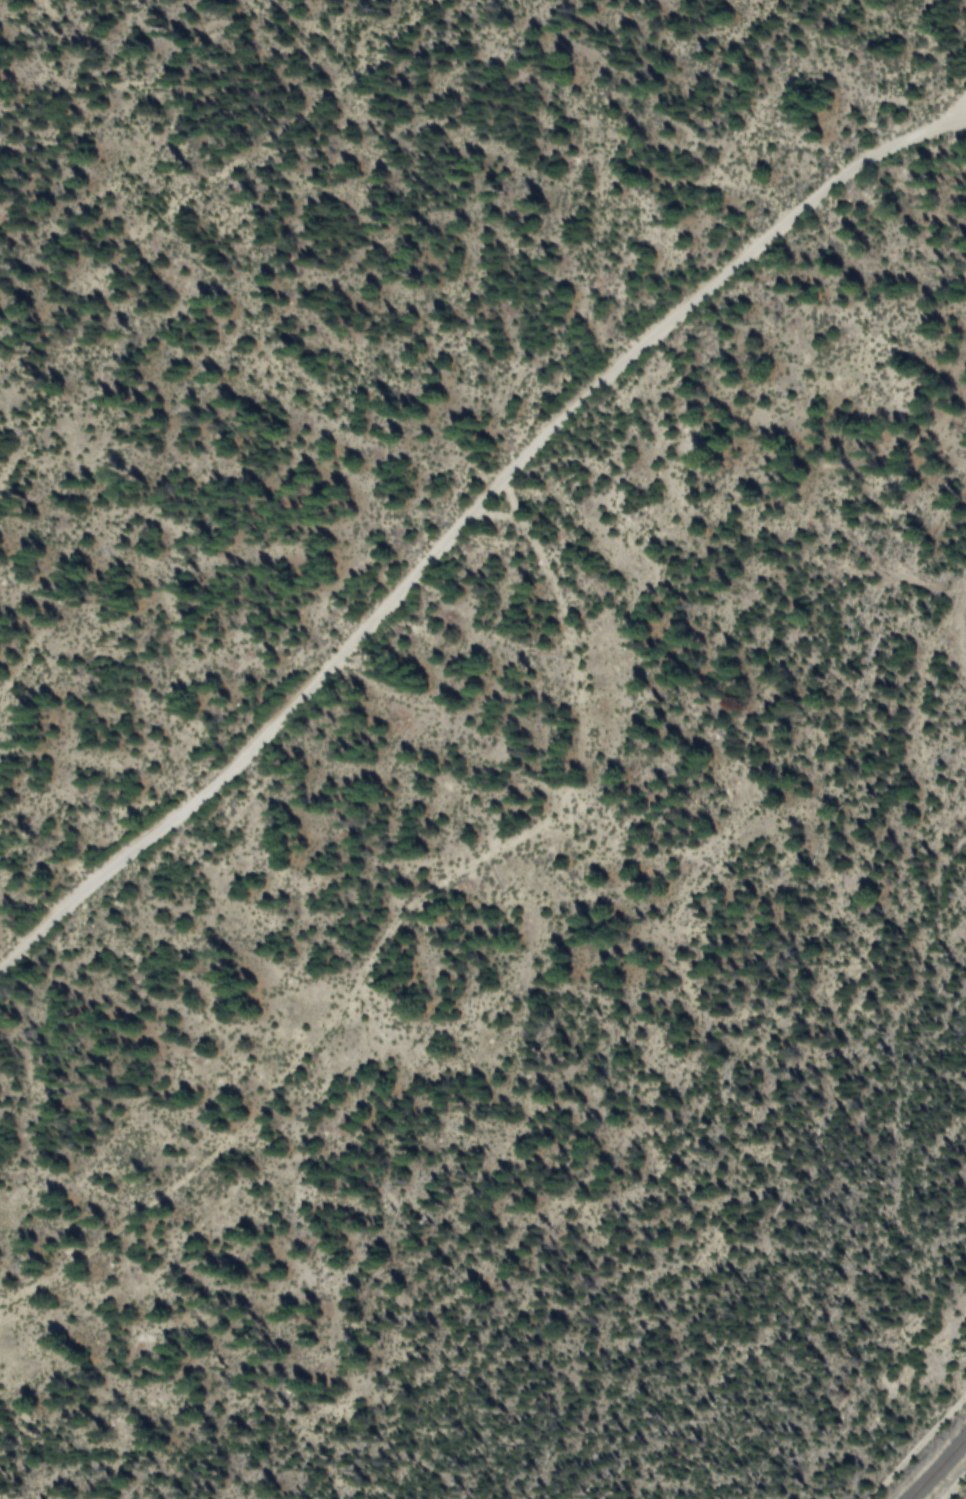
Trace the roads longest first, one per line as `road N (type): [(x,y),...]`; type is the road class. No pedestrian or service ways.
road 1 (residential): [(0,973),(115,859),(277,732),(678,314),(812,196),(884,148),(965,120)]
road 2 (track): [(0,491),(143,234),(441,0)]
road 3 (track): [(0,119),(92,85),(334,91)]
road 4 (track): [(875,1498),(965,1401)]

